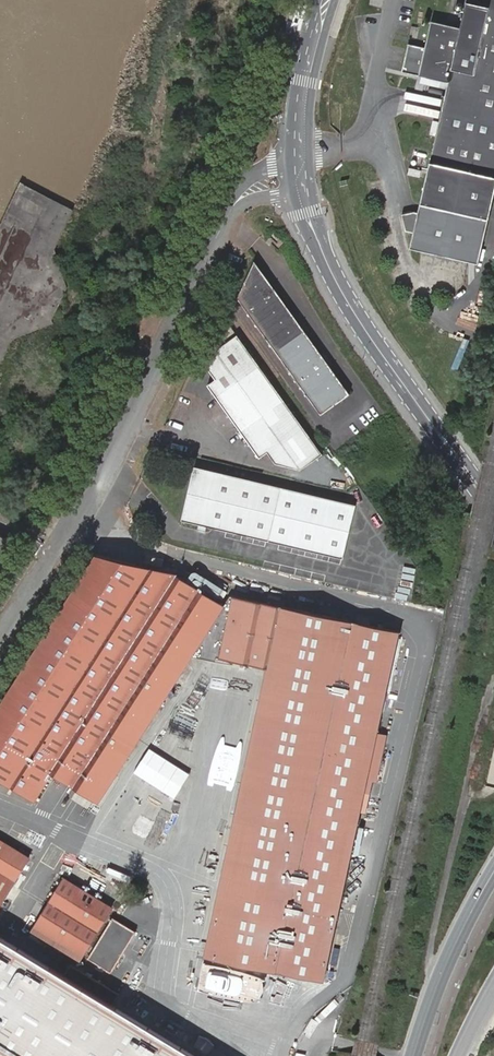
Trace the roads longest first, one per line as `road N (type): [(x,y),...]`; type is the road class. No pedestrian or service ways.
road 1 (unclassified): [(226,218),(84,519),(0,651)]
road 2 (secondary): [(424,413),(332,273),(301,191)]
road 3 (secondary): [(413,1055),(452,951),(493,871)]
road 4 (secondary): [(298,158),(306,81),(328,0)]
road 5 (secondary): [(424,413),(493,524)]

